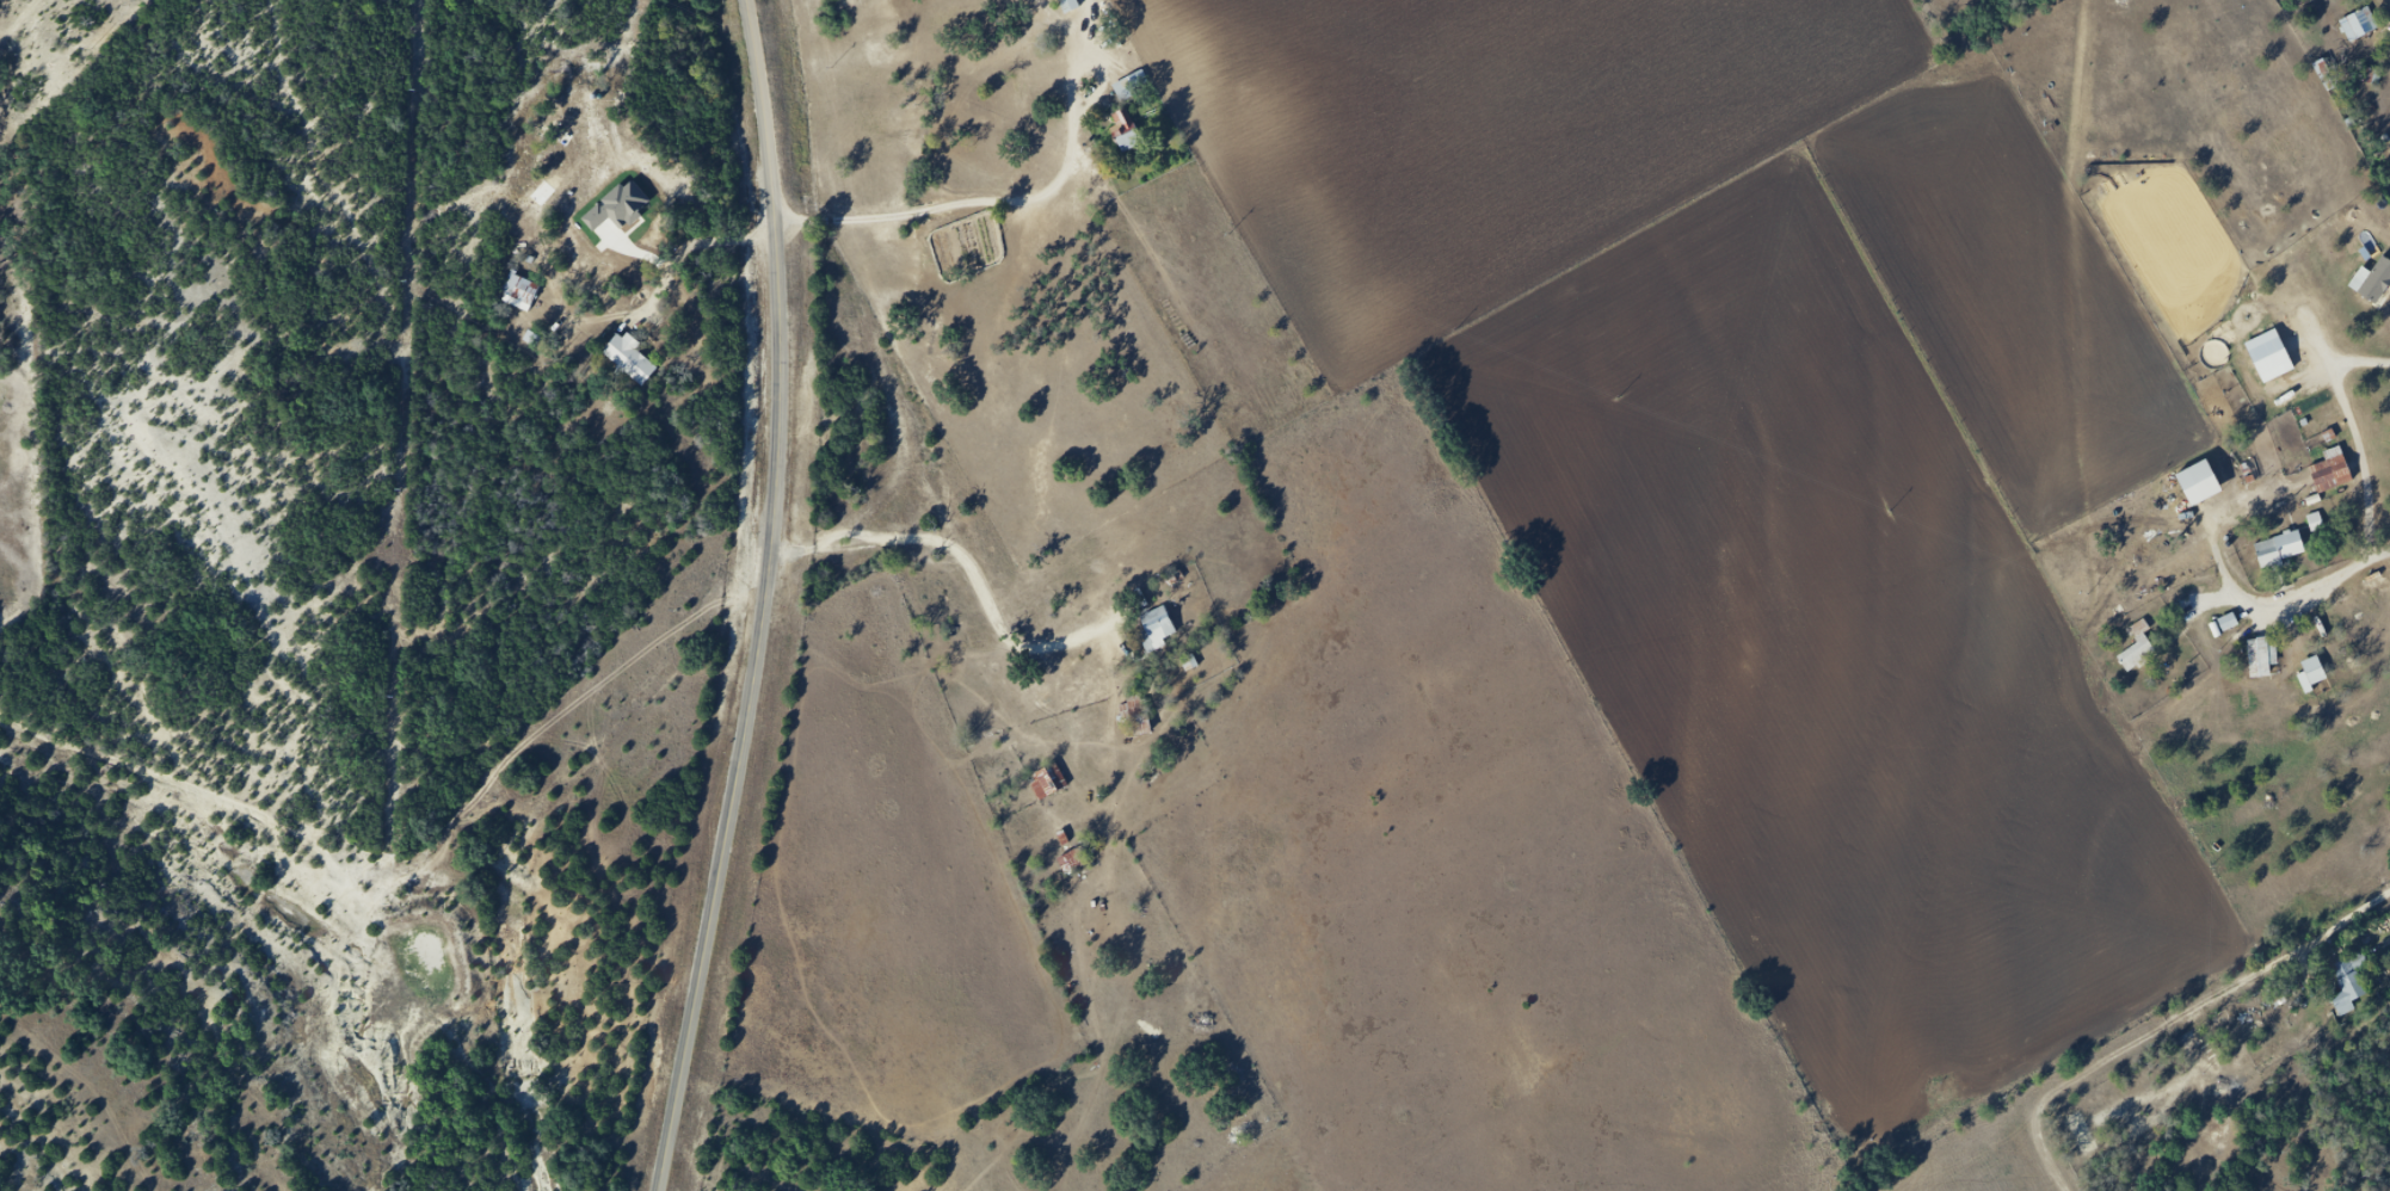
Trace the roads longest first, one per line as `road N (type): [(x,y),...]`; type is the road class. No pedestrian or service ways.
road 1 (tertiary): [(667,1190),(759,690),(790,420),(781,155),(757,0)]

